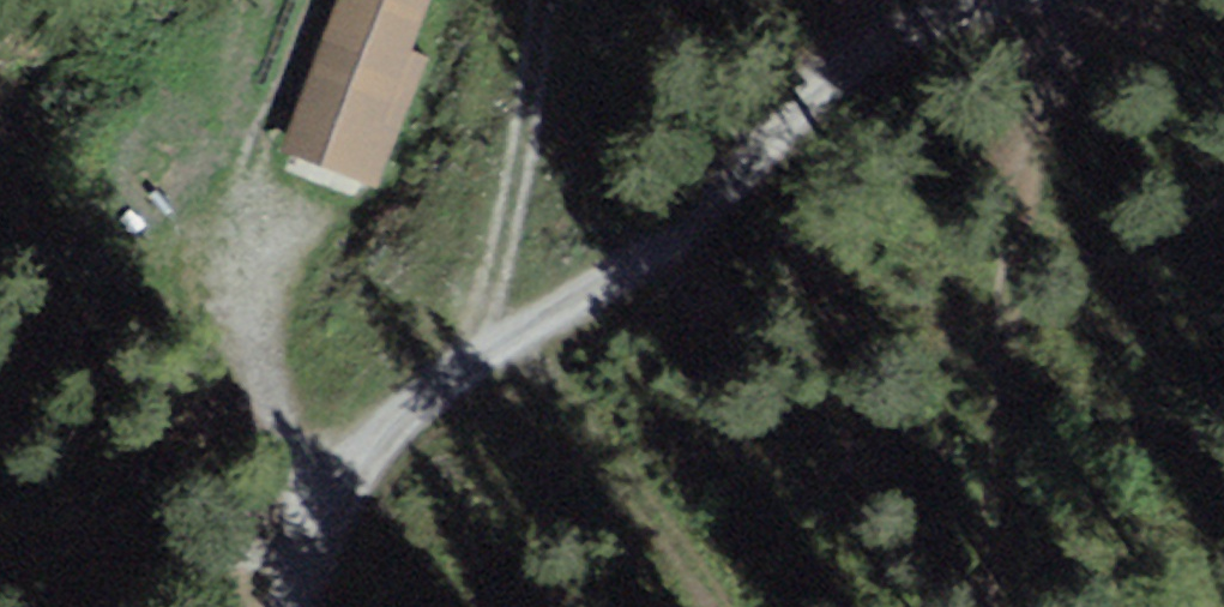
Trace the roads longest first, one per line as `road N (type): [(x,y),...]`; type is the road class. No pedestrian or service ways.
road 1 (track): [(469,365),(696,209),(912,30),(1028,0)]
road 2 (track): [(1043,0),(953,606)]
road 3 (track): [(546,0),(469,365)]
road 4 (track): [(469,365),(613,432),(726,606)]
road 5 (track): [(298,606),(323,545),(469,365)]

